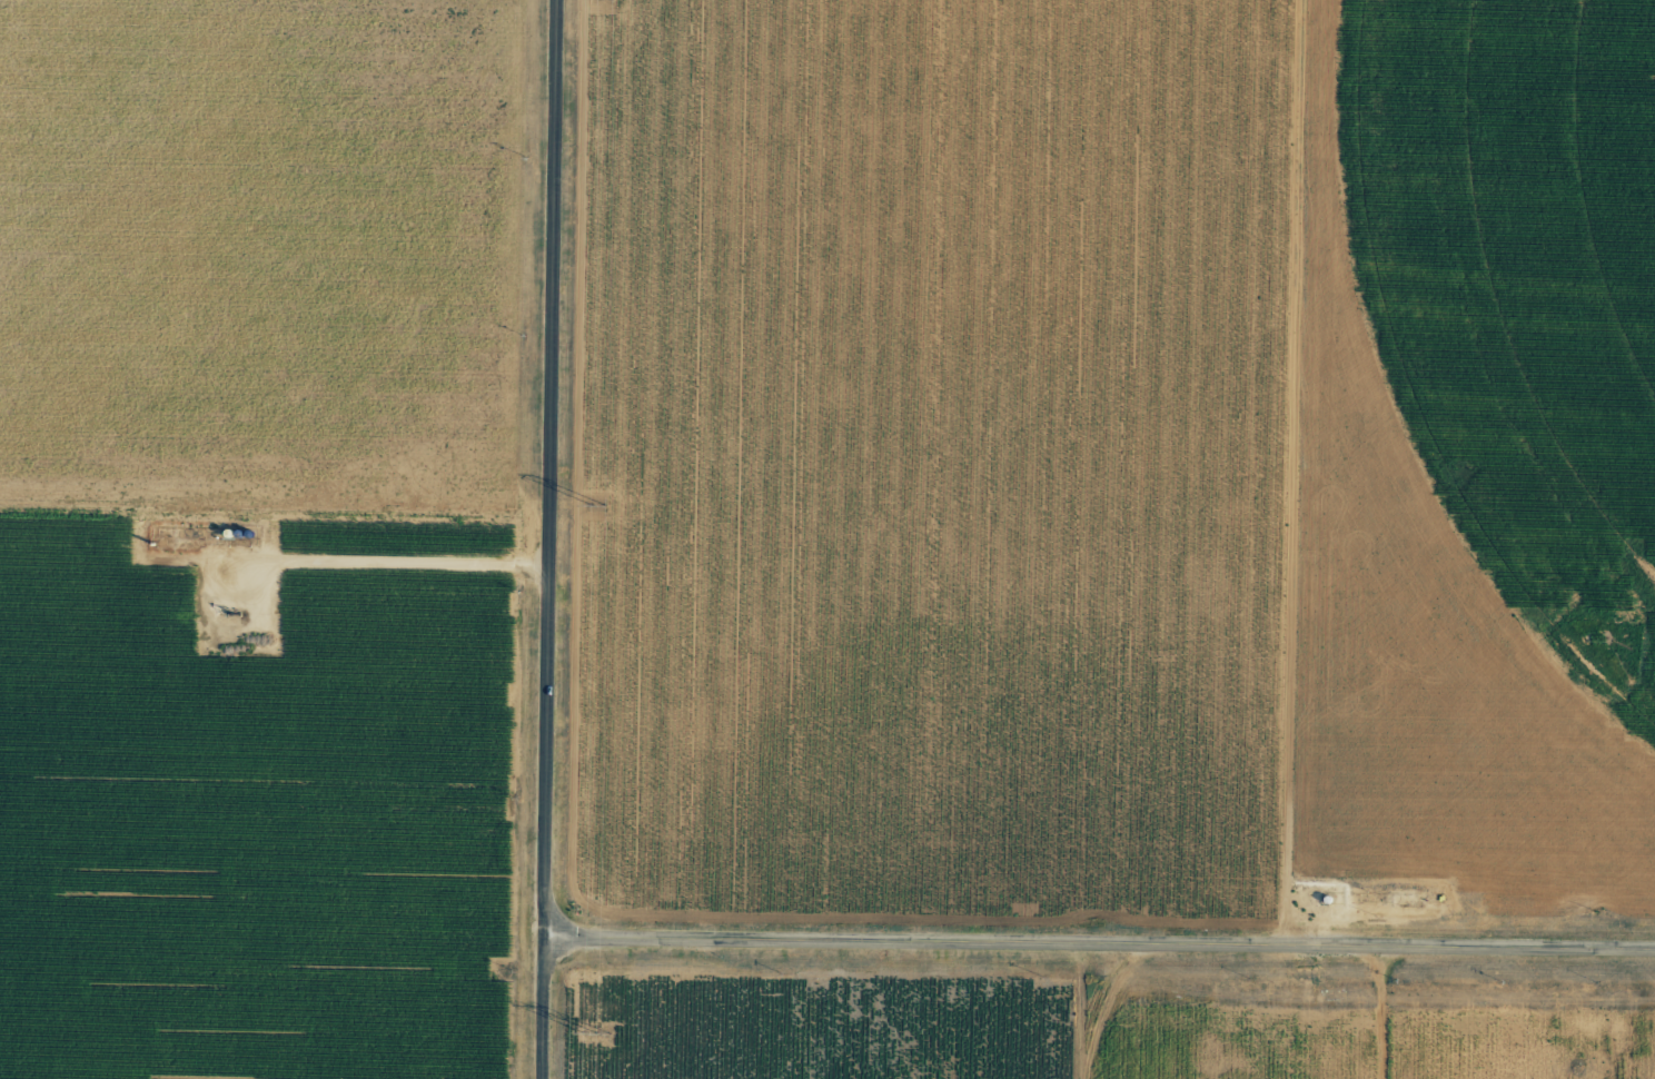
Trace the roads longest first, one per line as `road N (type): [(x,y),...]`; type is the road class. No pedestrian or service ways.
road 1 (tertiary): [(1654,951),(548,941)]
road 2 (tertiary): [(548,941),(562,0)]
road 3 (tertiary): [(544,1078),(548,941)]

